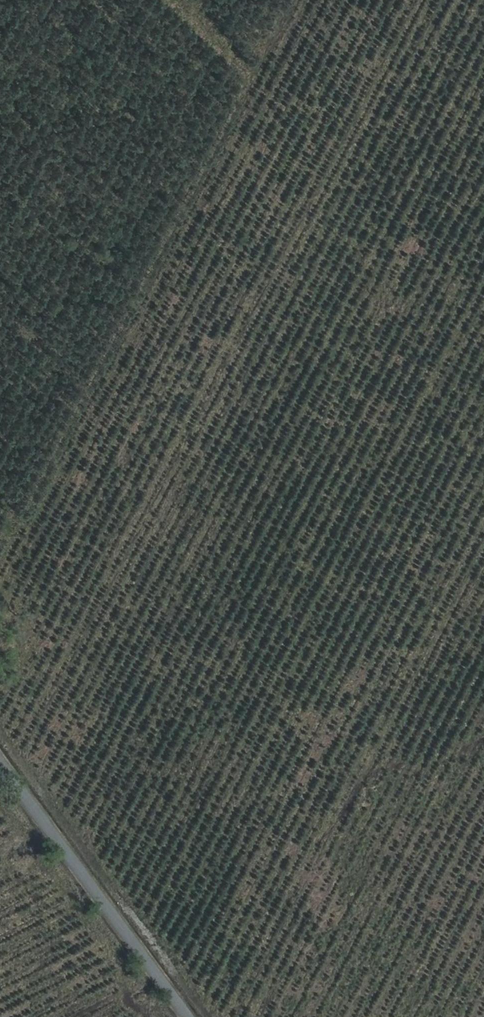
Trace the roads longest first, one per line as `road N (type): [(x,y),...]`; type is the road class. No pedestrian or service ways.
road 1 (unclassified): [(0,764),(188,1016)]

